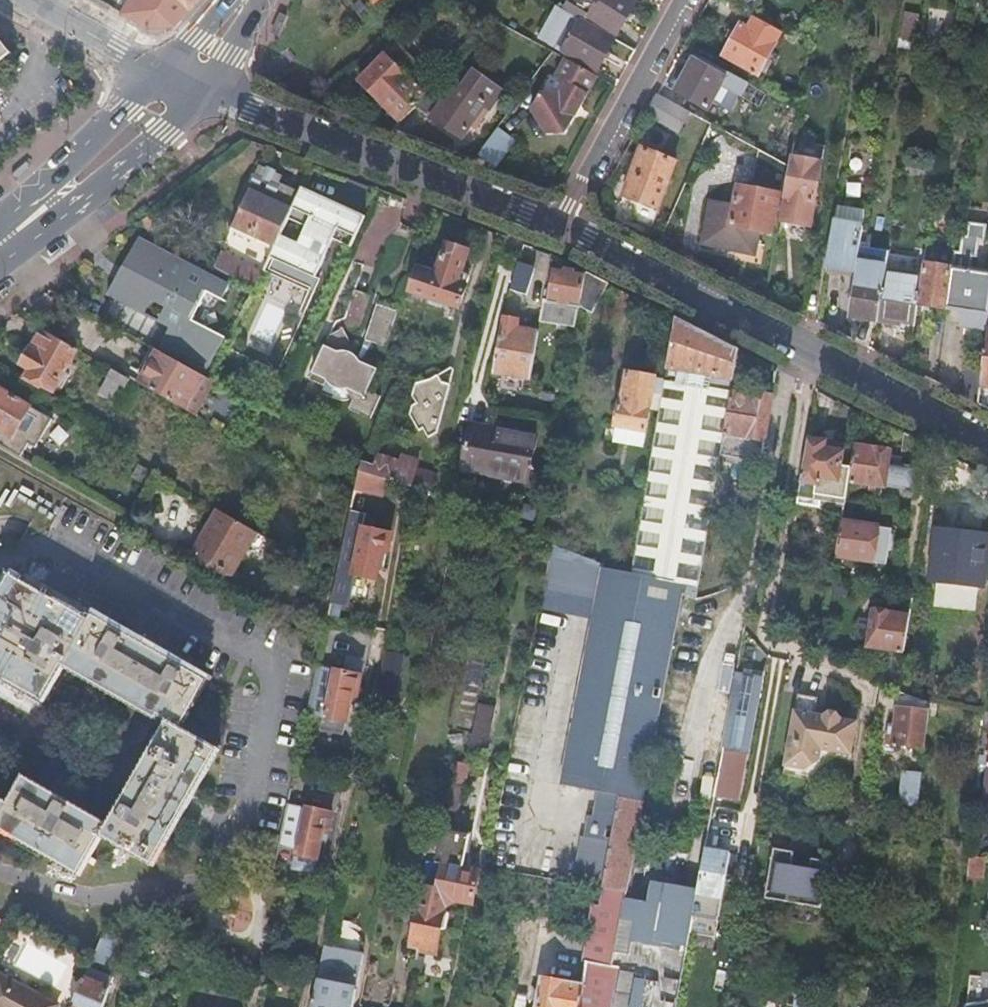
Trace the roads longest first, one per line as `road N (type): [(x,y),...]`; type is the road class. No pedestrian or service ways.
road 1 (residential): [(806,352),(675,839)]
road 2 (residential): [(559,228),(178,86)]
road 3 (residential): [(806,352),(559,228)]
road 4 (residential): [(681,0),(559,228)]
road 5 (secondary): [(178,86),(0,243)]
road 6 (residential): [(987,445),(806,352)]
road 7 (residential): [(25,0),(178,86)]

